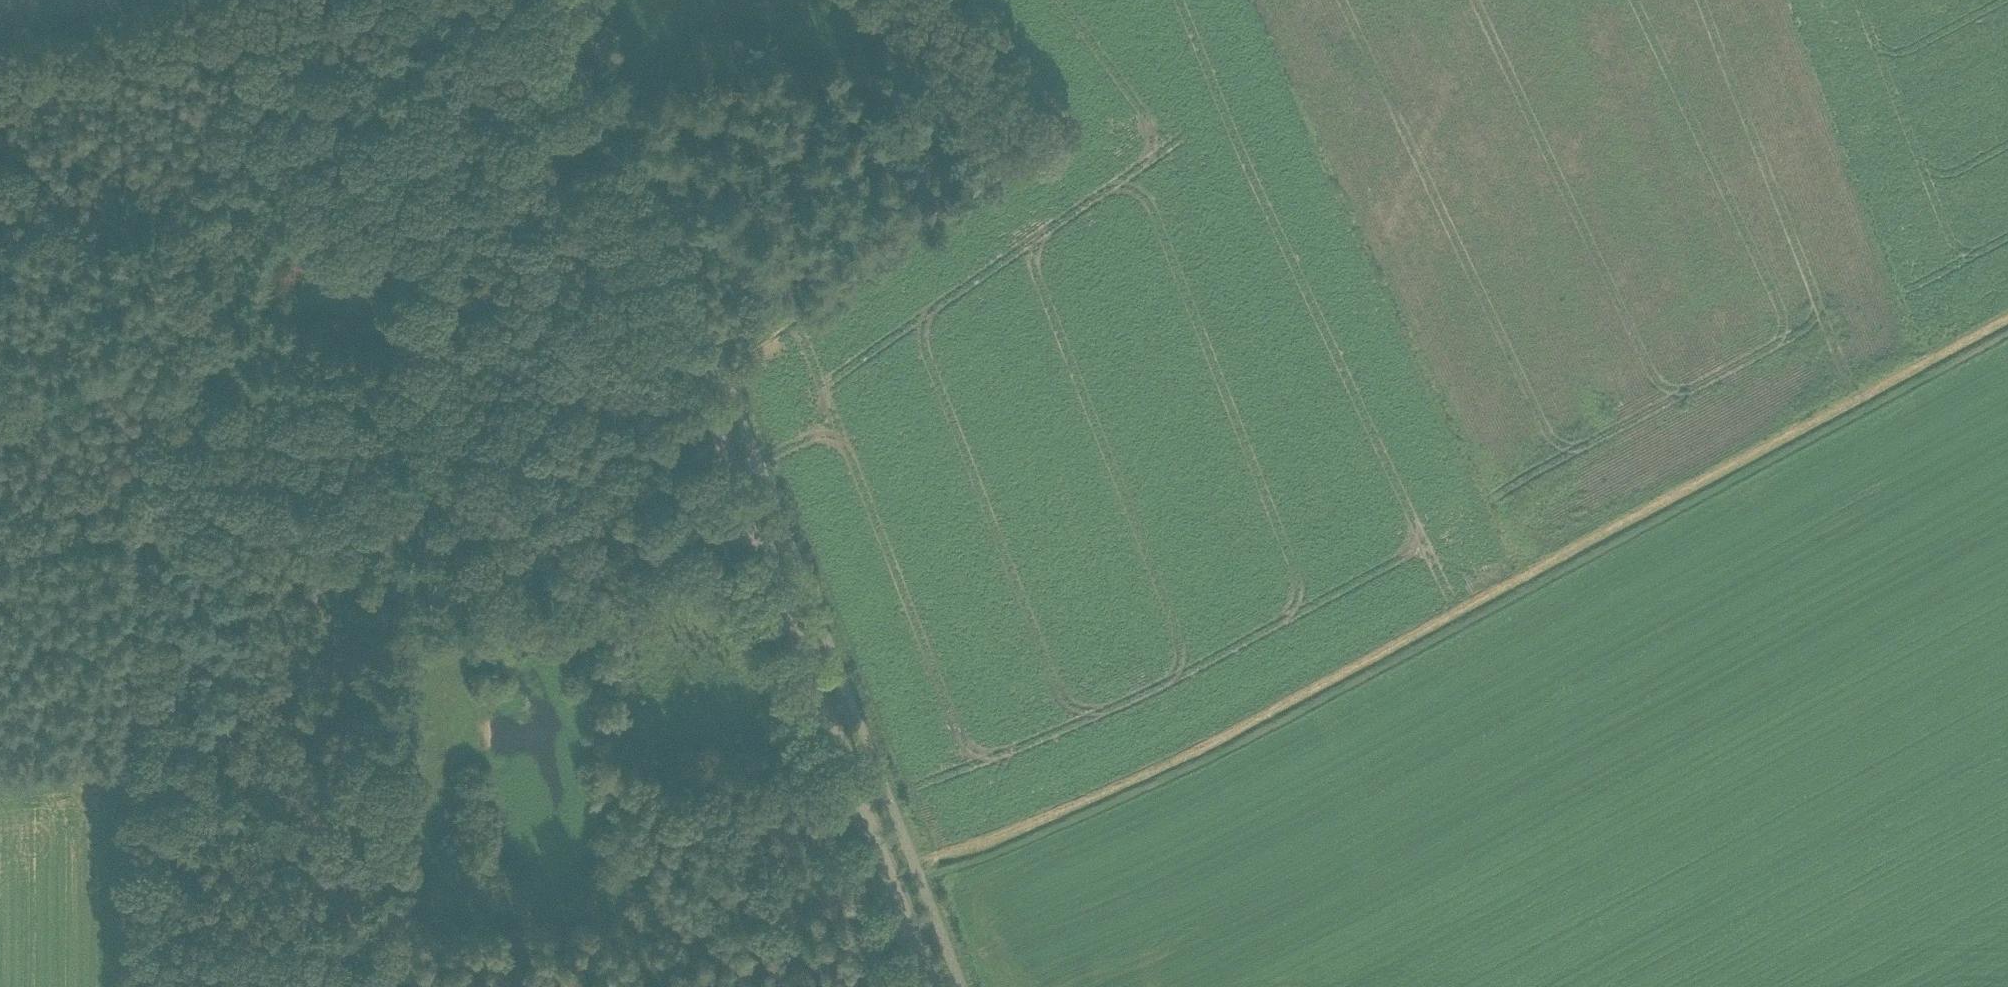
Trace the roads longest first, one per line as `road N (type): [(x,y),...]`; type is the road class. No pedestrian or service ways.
road 1 (tertiary): [(942,986),(550,0)]
road 2 (track): [(148,522),(757,534)]
road 3 (track): [(234,140),(172,270),(148,522)]
road 4 (track): [(306,0),(234,140)]
road 5 (track): [(148,522),(0,544)]

